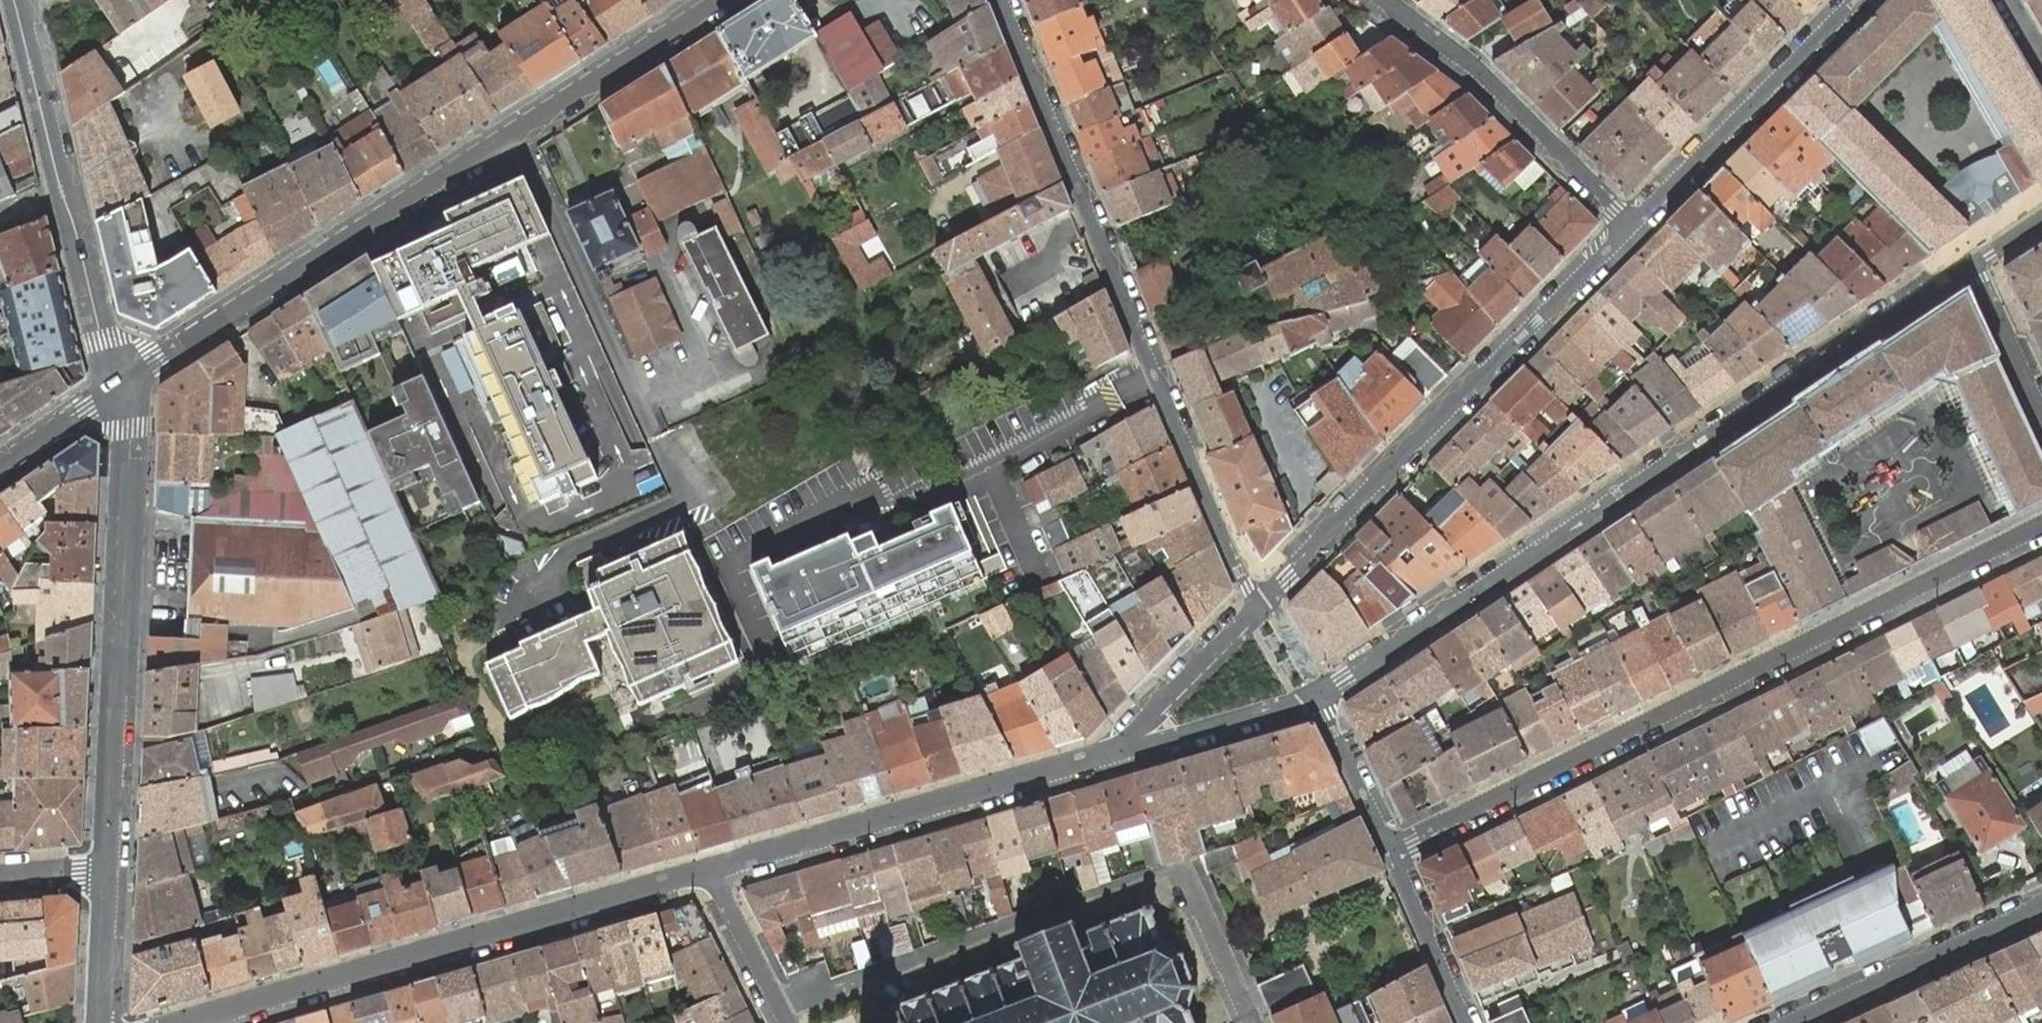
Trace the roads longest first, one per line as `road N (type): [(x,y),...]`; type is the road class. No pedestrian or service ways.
road 1 (residential): [(1311,693),(1345,682),(1969,266)]
road 2 (residential): [(2041,524),(1388,850)]
road 3 (tertiary): [(729,0),(117,389)]
road 4 (residential): [(1001,0),(1259,611)]
road 5 (residential): [(181,1022),(711,868)]
road 6 (residential): [(1632,225),(1259,611)]
road 7 (tertiary): [(108,870),(128,456),(117,389)]
road 8 (residential): [(711,868),(1163,737)]
road 9 (residential): [(117,389),(14,0)]
road 10 (residential): [(780,1008),(1109,890)]
road 11 (residential): [(1378,0),(1476,73),(1632,225)]
road 12 (residential): [(1857,0),(1632,225)]
road 13 (tertiary): [(1792,1022),(2041,908)]
road 14 (residential): [(1465,1022),(1388,850)]
road 15 (residential): [(1388,850),(1311,693)]
road 16 (residential): [(1969,266),(2041,417)]
road 17 (residential): [(1252,1022),(1182,871)]
road 18 (residential): [(1259,611),(1182,688),(1163,737)]
road 19 (residential): [(711,868),(780,1008)]
road 20 (residential): [(1163,737),(1311,693)]
road 21 (tertiary): [(100,1022),(108,870)]
road 22 (tertiary): [(117,389),(0,469)]

